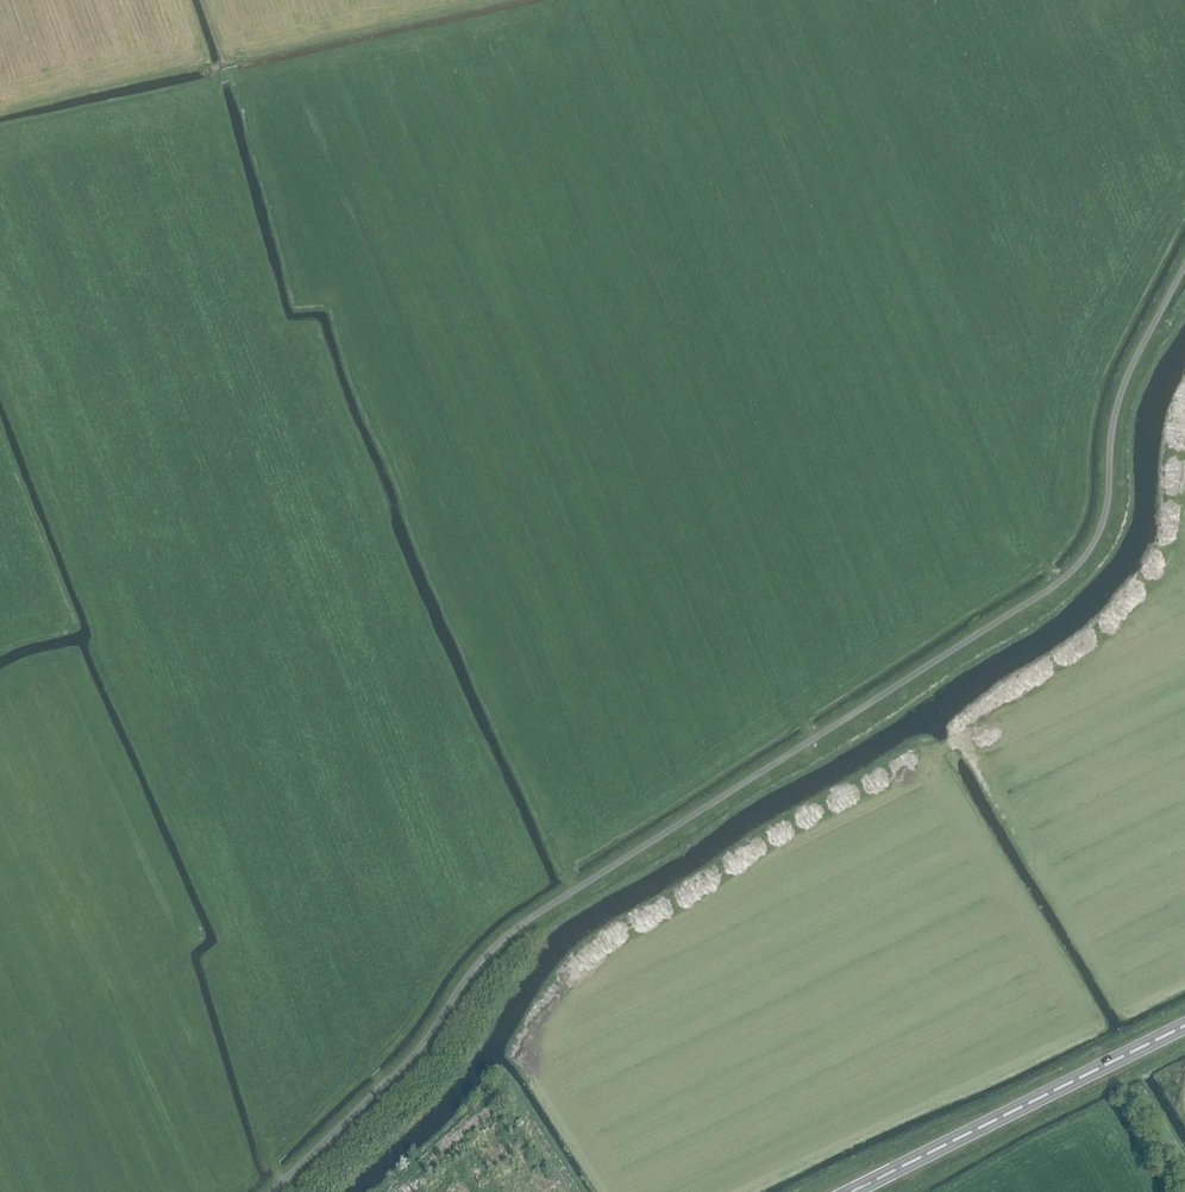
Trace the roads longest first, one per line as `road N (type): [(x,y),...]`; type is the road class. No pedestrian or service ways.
road 1 (unclassified): [(268,1191),(422,1039),(470,970),(533,909),(1046,582),(1082,550),(1100,507),(1110,408),(1184,256)]
road 2 (primary): [(849,1191),(1184,1026)]

